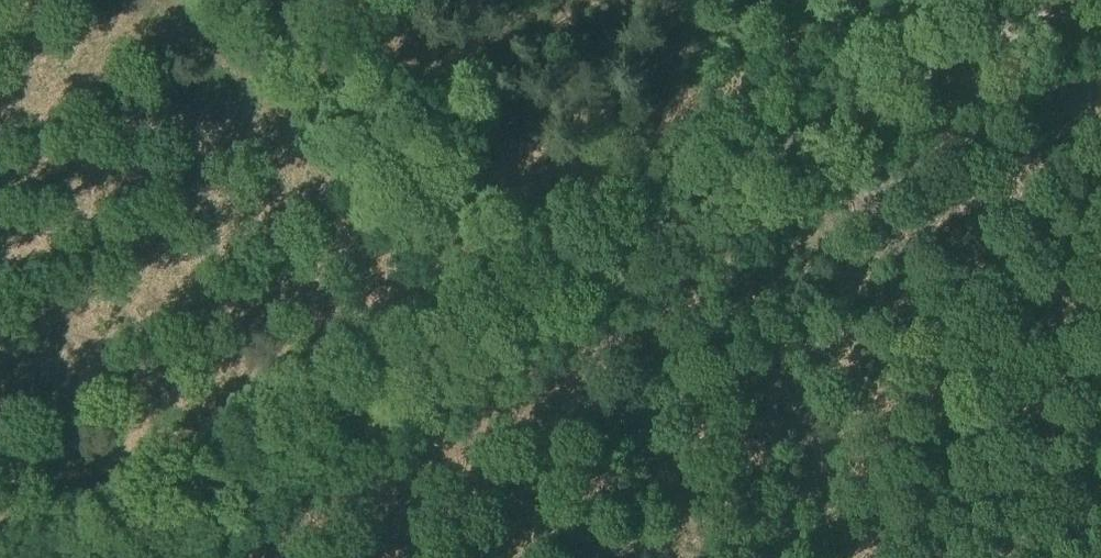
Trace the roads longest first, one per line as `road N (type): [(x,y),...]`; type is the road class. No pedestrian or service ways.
road 1 (unclassified): [(88,557),(1073,0)]
road 2 (track): [(261,0),(540,308)]
road 3 (track): [(822,145),(1001,435)]

